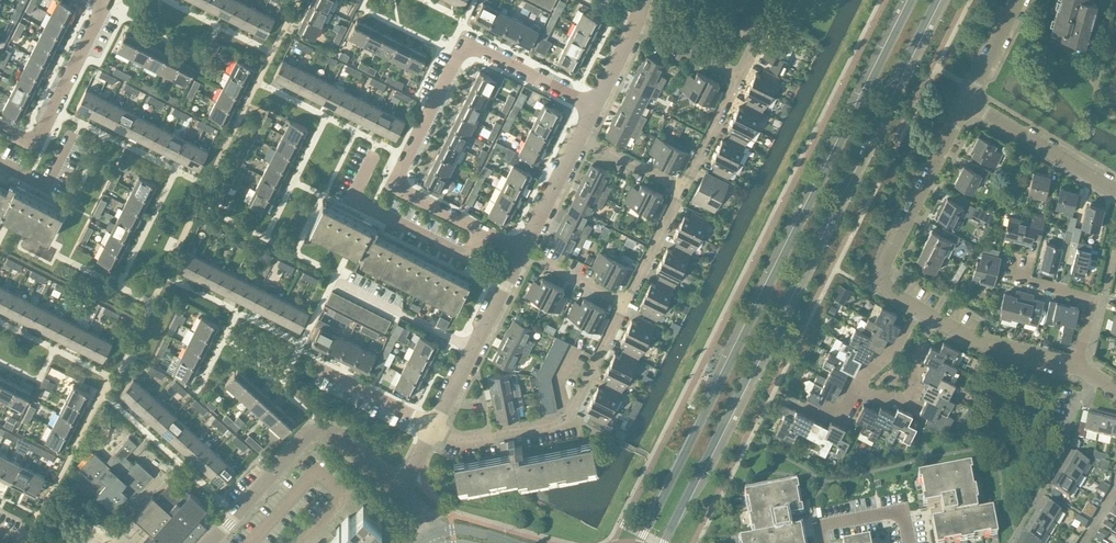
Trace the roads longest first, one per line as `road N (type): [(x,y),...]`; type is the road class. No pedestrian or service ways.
road 1 (secondary): [(664,542),(936,0)]
road 2 (secondary): [(911,0),(639,542)]
road 3 (residential): [(595,108),(474,47),(462,51),(399,186),(481,232)]
road 4 (residential): [(208,542),(321,429),(399,490)]
road 5 (residential): [(916,310),(885,286),(884,258),(966,102)]
road 6 (residential): [(931,317),(902,397),(863,395),(857,383),(902,341),(916,310)]
road 7 (residential): [(481,232),(470,255),(351,197),(373,150)]
road 8 (residential): [(107,0),(32,147),(0,131)]
road 9 (residential): [(1115,187),(966,102)]
road 10 (residential): [(1085,372),(1102,299),(1015,277)]
road 11 (residential): [(1085,372),(931,317)]
road 12 (residential): [(472,349),(335,280)]
road 13 (residential): [(433,430),(454,440),(570,419)]
road 14 (residential): [(912,542),(905,508),(821,524),(825,542)]
road 15 (residential): [(433,430),(313,366)]
road 16 (residential): [(624,303),(683,189)]
road 17 (residential): [(570,419),(624,303)]
road 18 (residential): [(523,253),(579,140)]
road 19 (residential): [(683,189),(739,76)]
road 20 (residential): [(80,124),(47,189),(0,165)]

